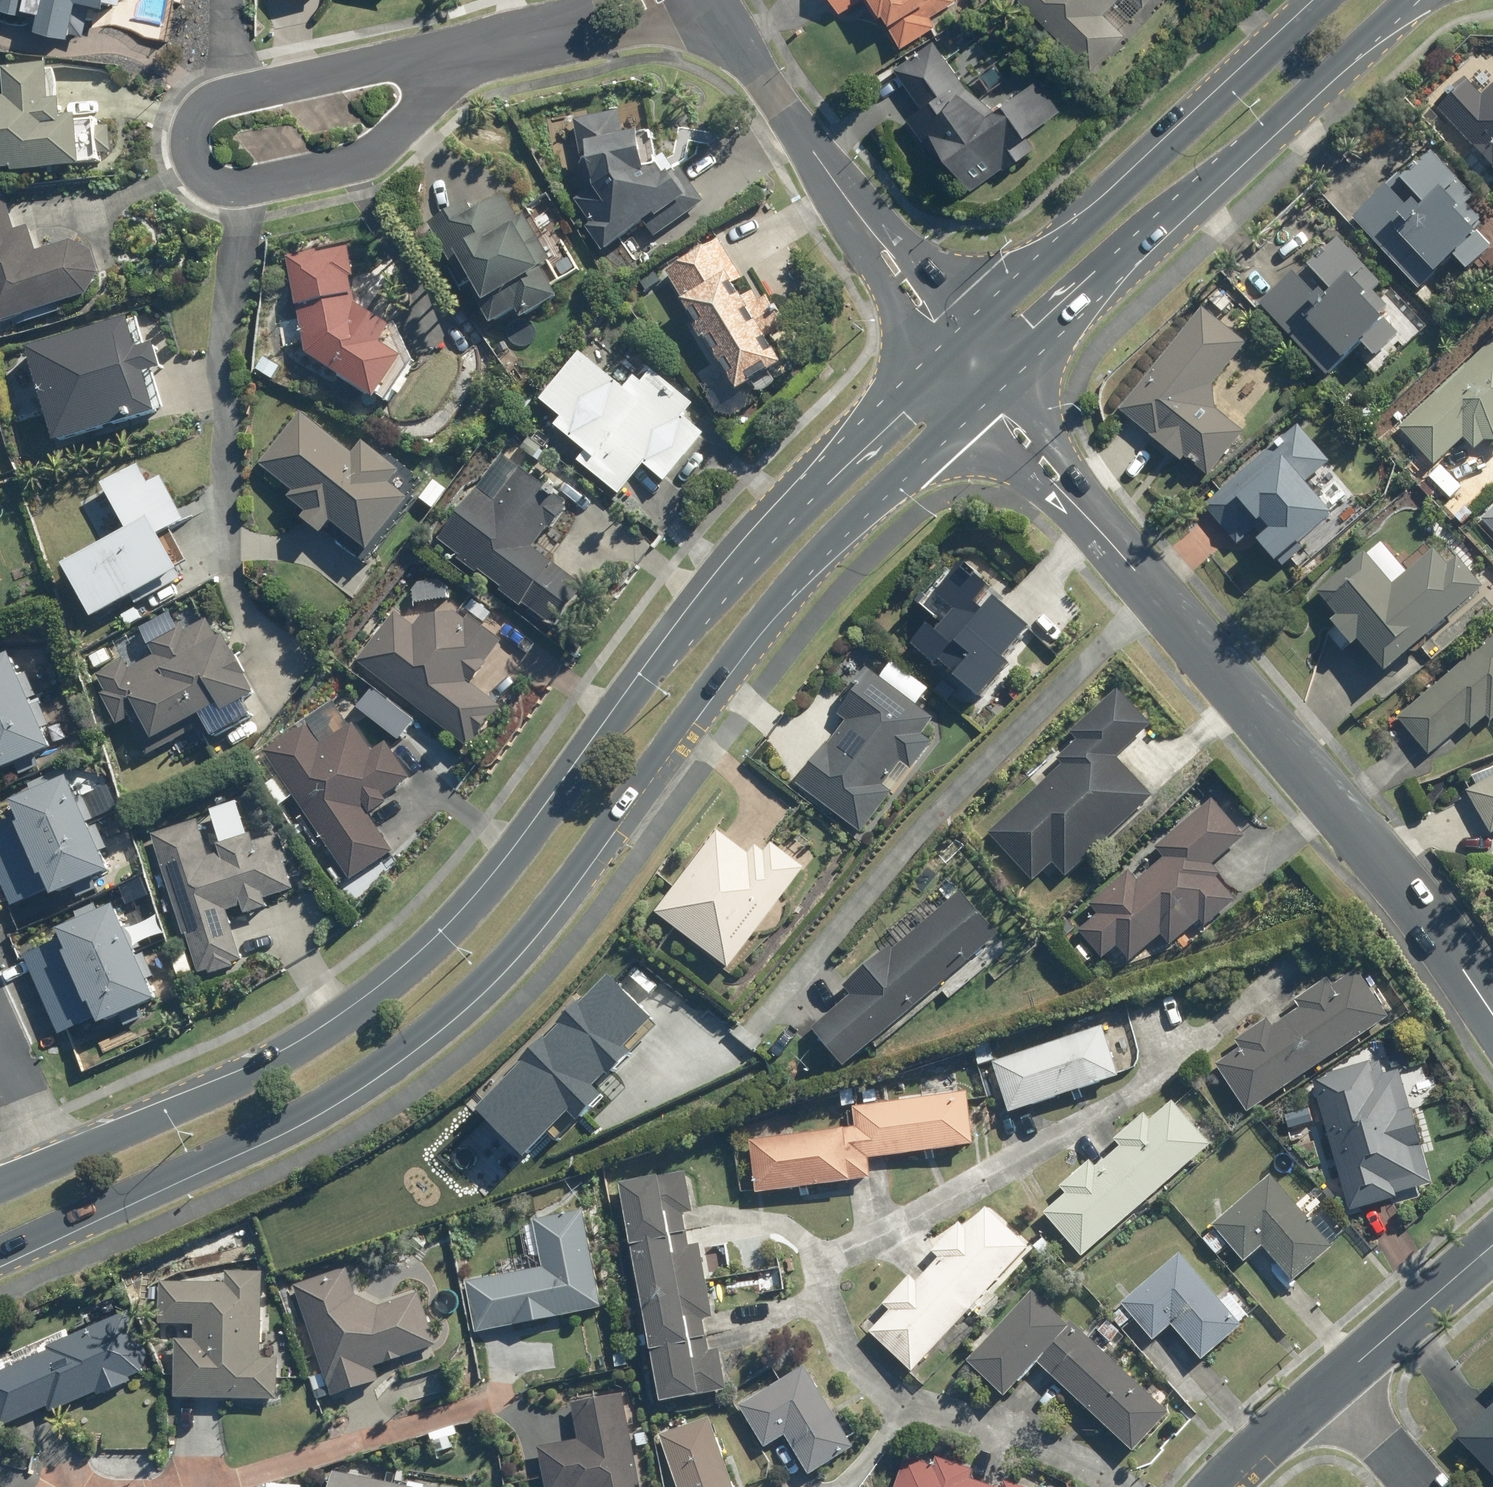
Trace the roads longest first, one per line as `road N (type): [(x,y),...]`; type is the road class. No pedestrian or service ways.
road 1 (secondary): [(964,419),(781,597),(588,860),(418,1040),(280,1124),(0,1252)]
road 2 (secondary): [(0,1187),(256,1077),(375,1008),(479,918),(780,512),(926,372)]
road 3 (tertiary): [(1115,544),(1492,1010)]
road 4 (secondary): [(1411,0),(1009,377)]
road 5 (secondary): [(973,334),(1324,0)]
road 6 (residential): [(477,44),(365,161),(238,187),(200,169),(189,134),(199,112),(239,93)]
road 7 (residential): [(239,93),(477,44)]
road 8 (tertiary): [(926,372),(849,233),(832,176)]
road 9 (tertiary): [(712,0),(832,176)]
road 10 (tertiary): [(832,176),(875,210),(973,334)]
road 11 (tertiary): [(1492,1247),(1340,1382)]
road 12 (tertiary): [(1009,377),(1055,435),(1115,544)]
road 13 (tertiary): [(1115,544),(964,419)]
road 14 (residential): [(649,0),(609,21),(477,44)]
road 15 (tertiary): [(1340,1382),(1224,1486)]
road 16 (residential): [(1340,1382),(1424,1486)]

